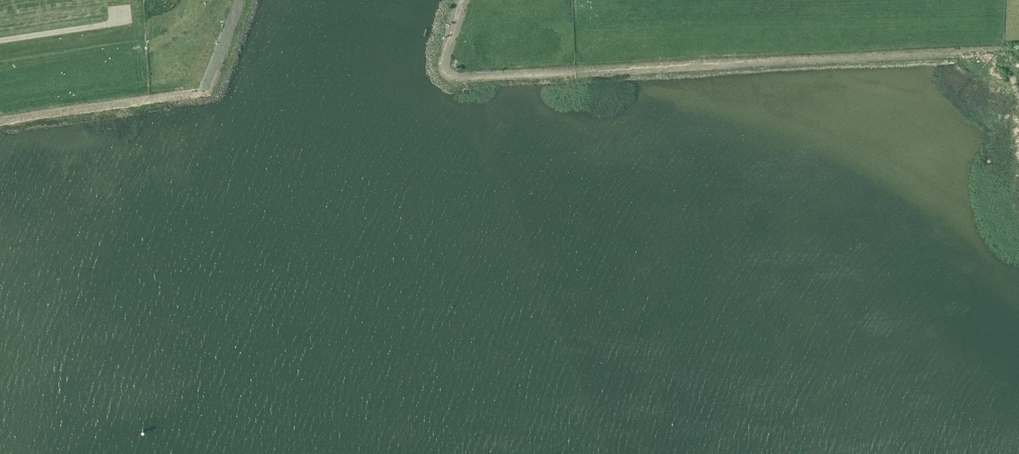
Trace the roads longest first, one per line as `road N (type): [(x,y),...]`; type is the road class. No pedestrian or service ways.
road 1 (unclassified): [(119,22),(0,40)]

